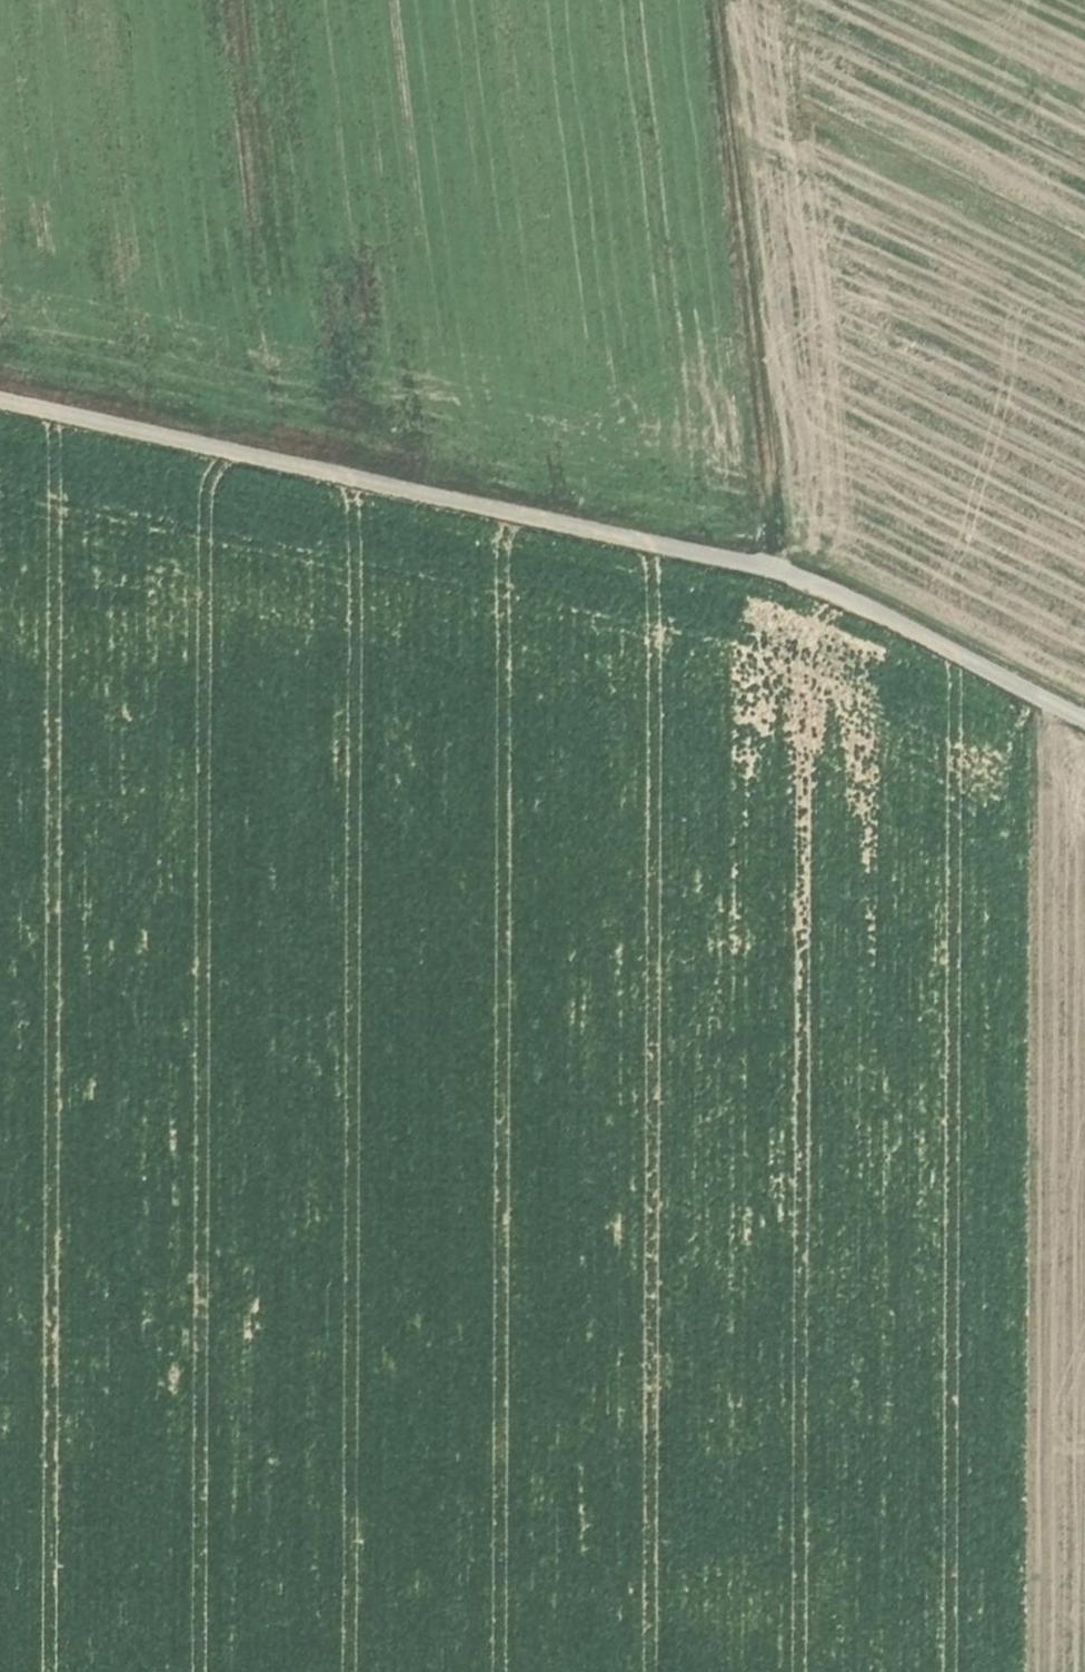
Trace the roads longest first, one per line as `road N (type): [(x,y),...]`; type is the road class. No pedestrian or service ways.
road 1 (track): [(0,400),(776,565),(1084,721)]
road 2 (track): [(776,565),(711,0)]

